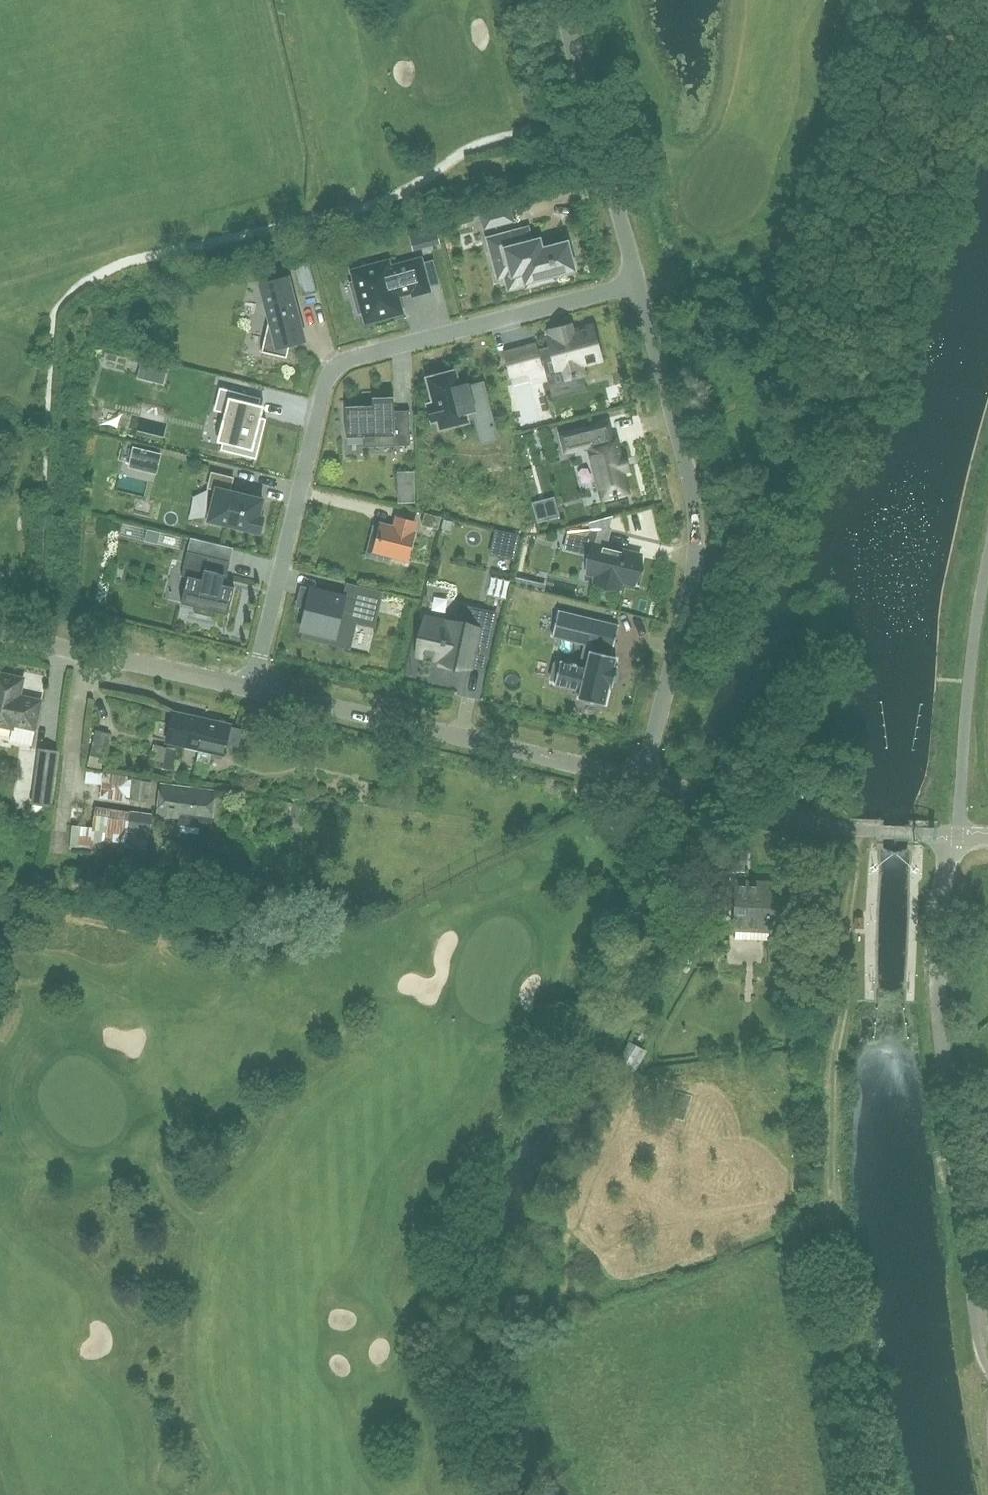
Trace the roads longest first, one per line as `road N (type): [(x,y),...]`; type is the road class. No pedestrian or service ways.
road 1 (residential): [(638,283),(335,367),(252,688)]
road 2 (track): [(693,574),(829,356),(872,228),(921,130),(930,0)]
road 3 (unclassified): [(957,834),(940,910),(938,973),(980,1344)]
road 4 (unclassified): [(642,780),(696,539),(690,479),(638,283)]
road 5 (residential): [(642,780),(252,688)]
road 6 (track): [(855,829),(849,970),(832,1090),(833,1224)]
road 7 (unclassified): [(957,834),(789,820),(642,780)]
road 8 (unclassified): [(638,283),(562,0)]
road 9 (residential): [(252,688),(0,633)]
road 10 (track): [(841,321),(696,303)]

